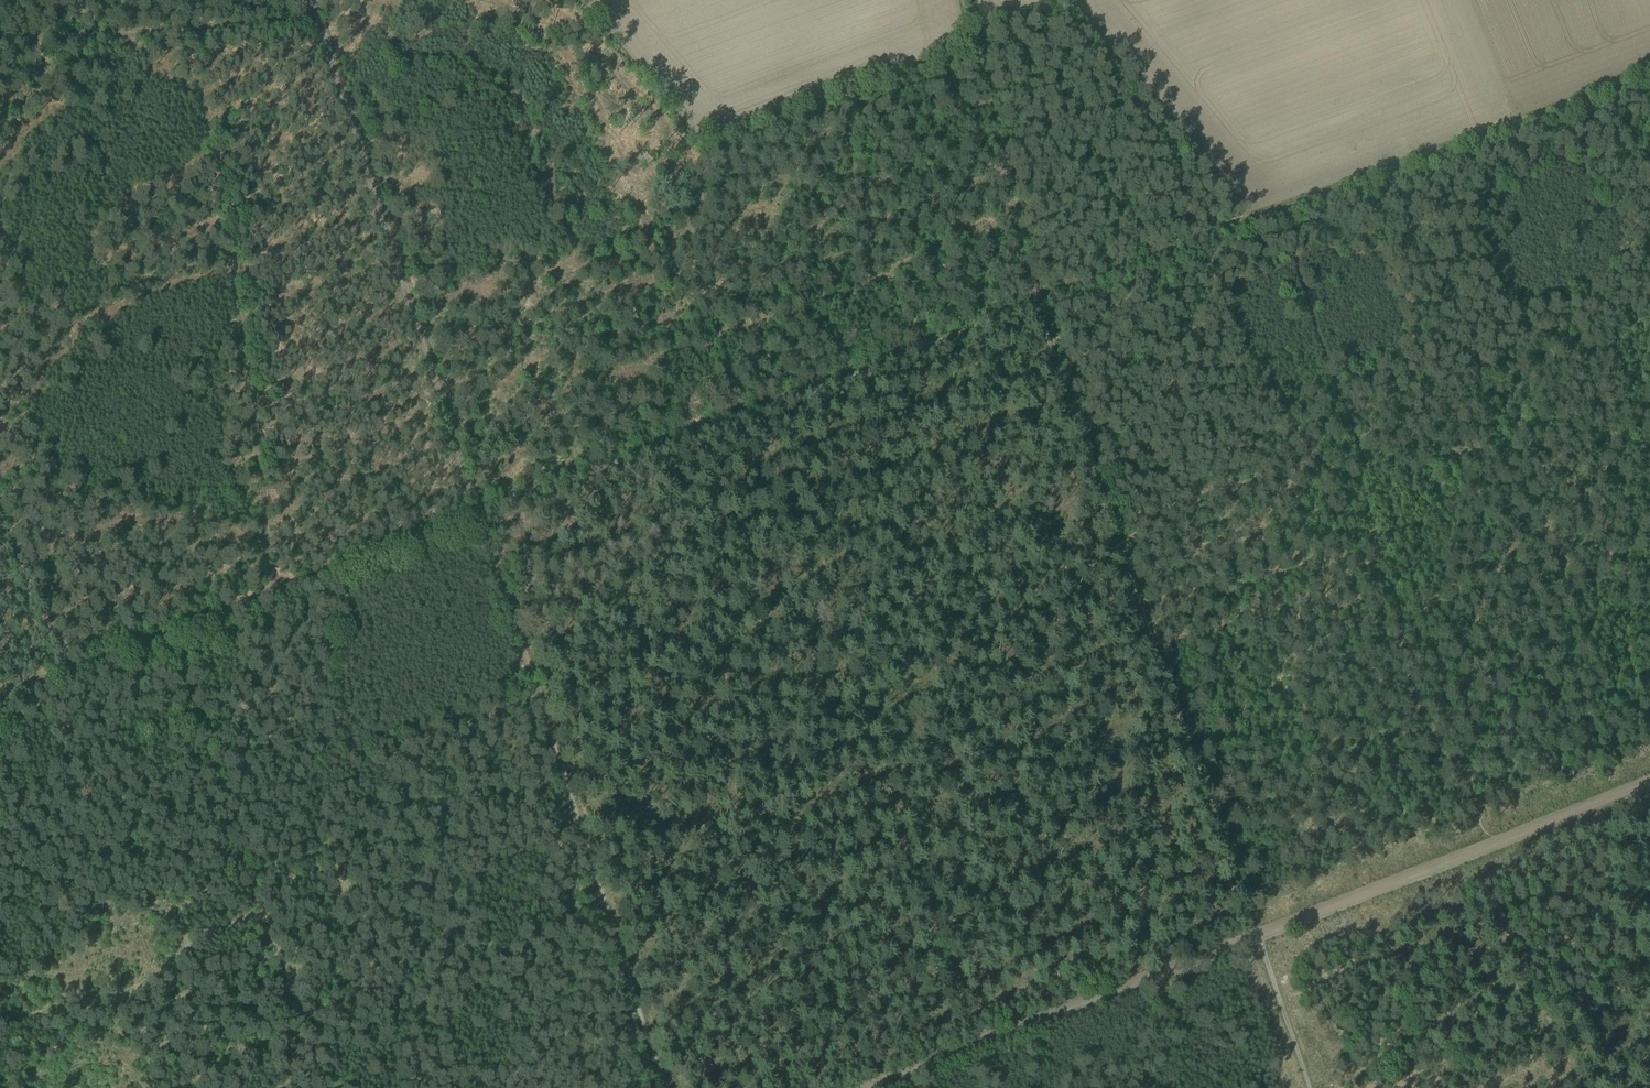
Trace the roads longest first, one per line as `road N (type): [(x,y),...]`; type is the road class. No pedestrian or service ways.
road 1 (track): [(978,0),(1036,302),(1311,1087)]
road 2 (track): [(481,516),(1179,249),(1219,224),(1282,210)]
road 3 (track): [(1493,845),(1400,537),(1345,407),(1282,210)]
road 4 (track): [(666,1087),(481,516)]
road 5 (track): [(277,590),(211,135),(177,31)]
road 6 (track): [(481,516),(321,26)]
road 7 (track): [(1027,1028),(1493,845)]
road 8 (track): [(1282,210),(1649,81)]
road 9 (track): [(277,590),(63,671)]
road 10 (track): [(481,516),(277,590)]
road 11 (track): [(177,31),(0,42)]
road 12 (track): [(1493,845),(1649,782)]
road 13 (track): [(873,1087),(1027,1028)]
road 14 (track): [(321,26),(177,31)]

